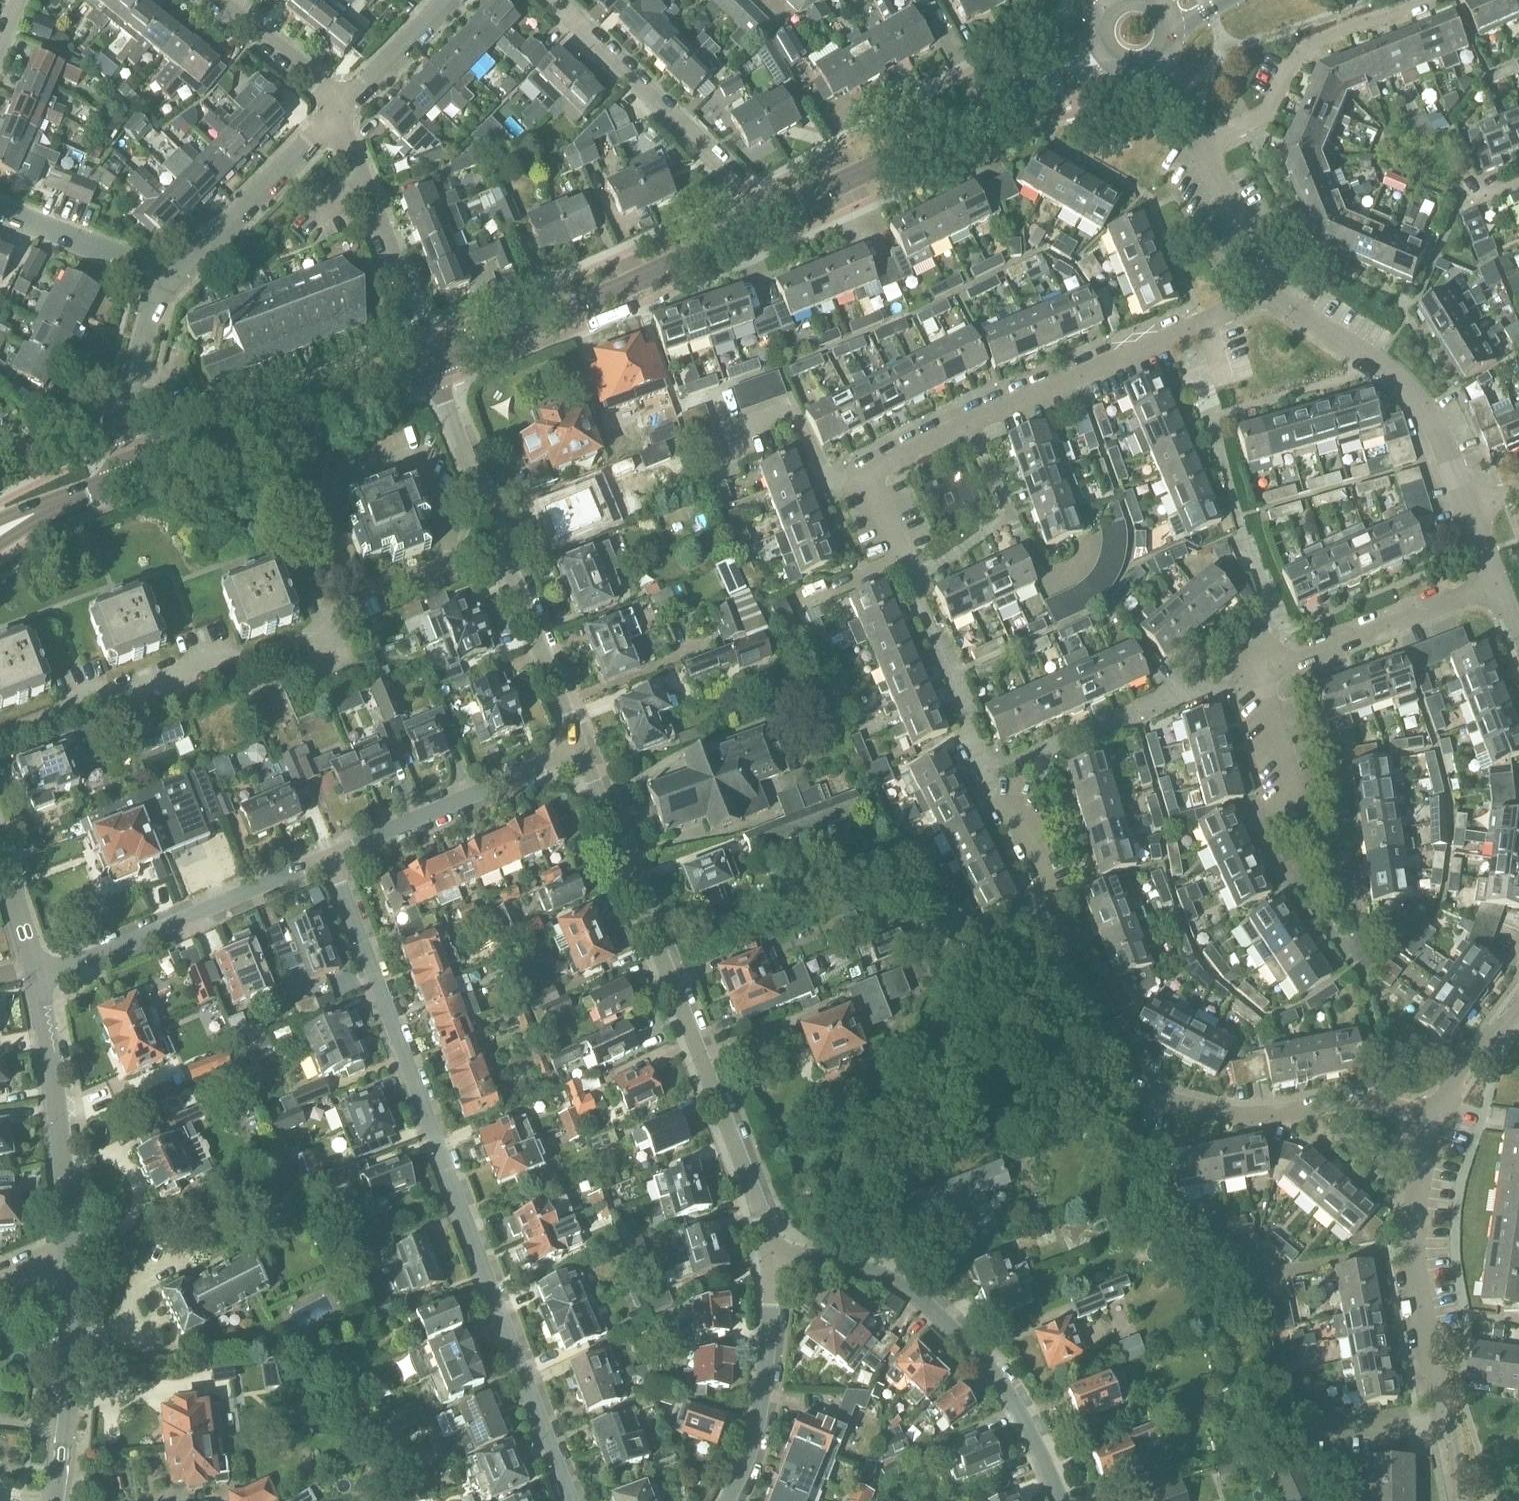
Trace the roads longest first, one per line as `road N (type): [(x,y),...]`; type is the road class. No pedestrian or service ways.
road 1 (residential): [(1428,1121),(1370,1100),(1240,1115),(1182,1105),(1143,1090),(1103,1054),(1046,912),(1043,879),(985,769),(861,472),(969,421)]
road 2 (residential): [(573,1500),(329,857)]
road 3 (residential): [(770,1254),(584,747)]
road 4 (residential): [(584,747),(432,363)]
road 5 (residential): [(1061,1500),(1038,1444),(988,1365),(934,1309),(886,1278),(770,1254)]
road 6 (residential): [(1280,813),(1287,774),(1259,693),(1268,673),(1502,589)]
road 7 (secondary): [(761,221),(1108,50)]
road 8 (residential): [(1455,1500),(1409,1253),(1428,1121)]
road 9 (secondary): [(432,363),(761,221)]
road 10 (residential): [(969,421),(1271,287)]
road 11 (secondary): [(138,473),(432,363)]
road 12 (residential): [(38,972),(145,937),(329,857)]
road 13 (residential): [(1473,506),(1423,403),(1271,287)]
road 14 (residential): [(761,221),(743,183),(554,0)]
road 15 (residential): [(1201,149),(1272,104),(1298,54),(1437,0)]
road 16 (secondary): [(69,1249),(38,972)]
road 17 (residential): [(329,857),(584,747)]
road 18 (residential): [(345,98),(164,279)]
road 19 (residential): [(729,1500),(763,1401),(770,1254)]
road 20 (secondary): [(57,1500),(69,1249)]
road 21 (residential): [(432,363),(364,166)]
road 22 (residential): [(164,279),(142,332),(128,408),(138,473)]
road 23 (residential): [(164,279),(0,212)]
road 24 (residential): [(1271,287),(1201,149)]
road 25 (residential): [(1428,1121),(1518,997)]
road 26 (residential): [(345,98),(228,0)]
road 27 (residential): [(345,98),(446,0)]
road 28 (secondary): [(19,519),(138,473)]
road 29 (residential): [(1020,532),(969,421)]
road 30 (secondary): [(38,972),(0,858)]

